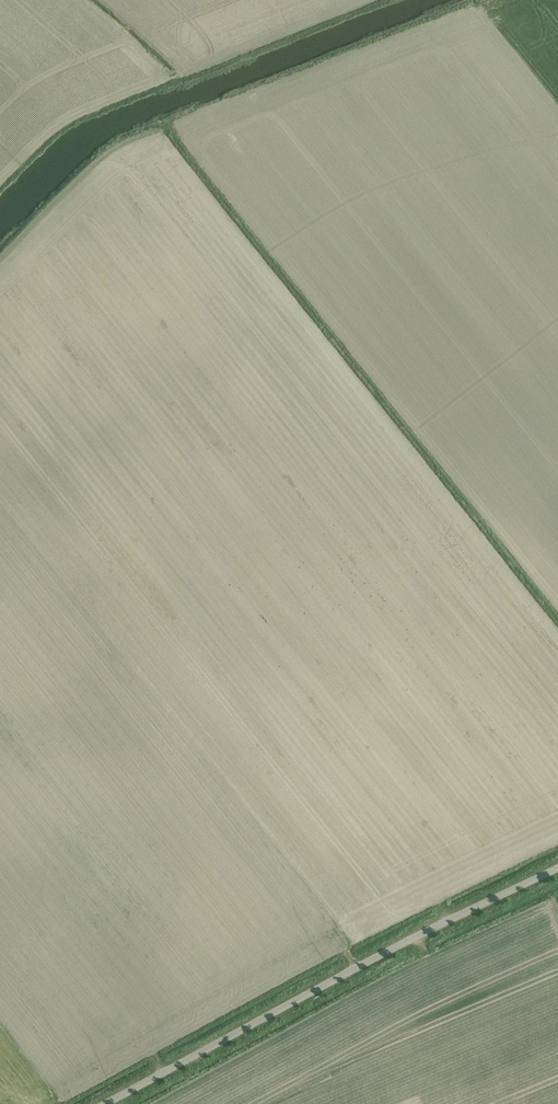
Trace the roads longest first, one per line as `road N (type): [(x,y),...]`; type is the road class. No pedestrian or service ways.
road 1 (unclassified): [(103,1103),(351,969),(557,869)]

